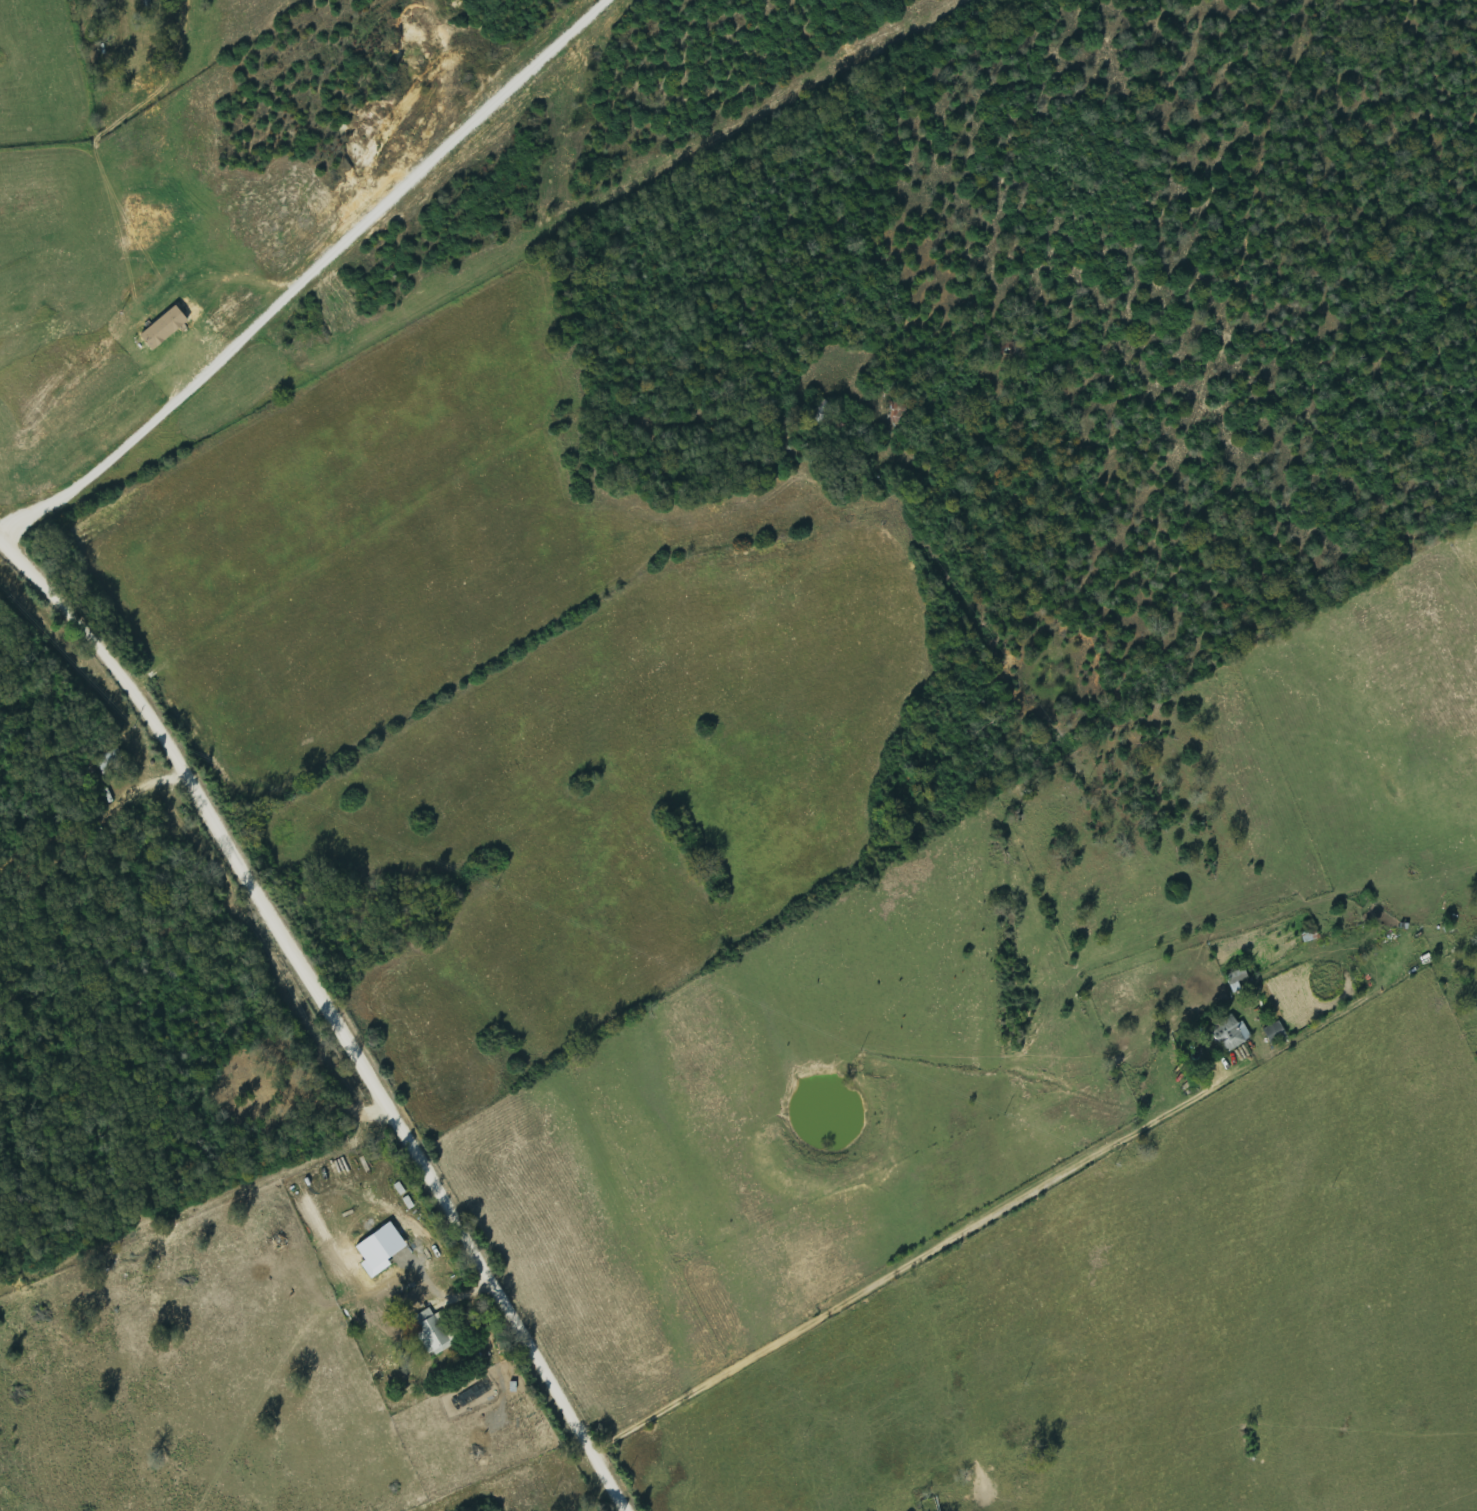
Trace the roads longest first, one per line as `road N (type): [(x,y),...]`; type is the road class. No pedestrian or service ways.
road 1 (track): [(130,691),(438,492),(636,519),(991,453),(1071,388),(1219,333),(1249,288)]
road 2 (residential): [(624,1510),(130,691),(0,539)]

